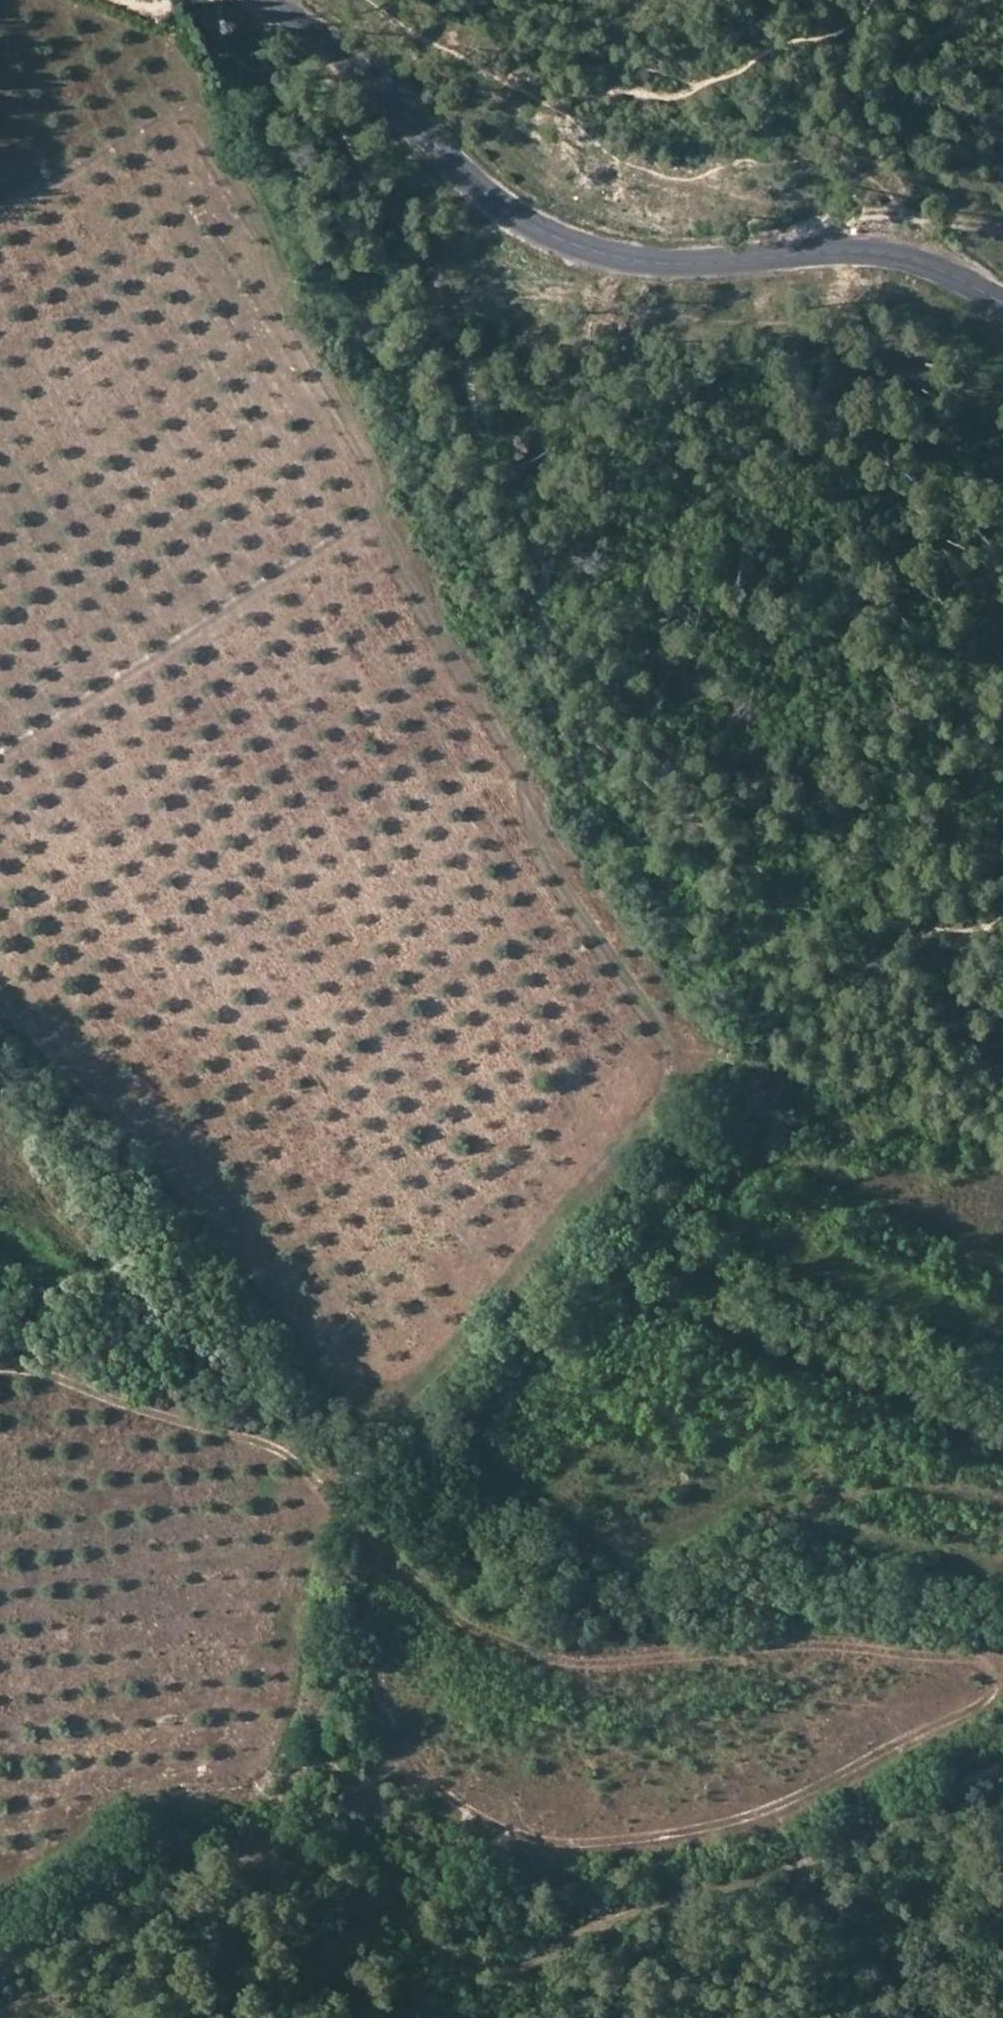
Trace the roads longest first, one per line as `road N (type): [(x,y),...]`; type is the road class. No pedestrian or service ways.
road 1 (tertiary): [(265,0),(345,58),(508,215),(562,242),(681,264),(885,254),(1002,304)]

